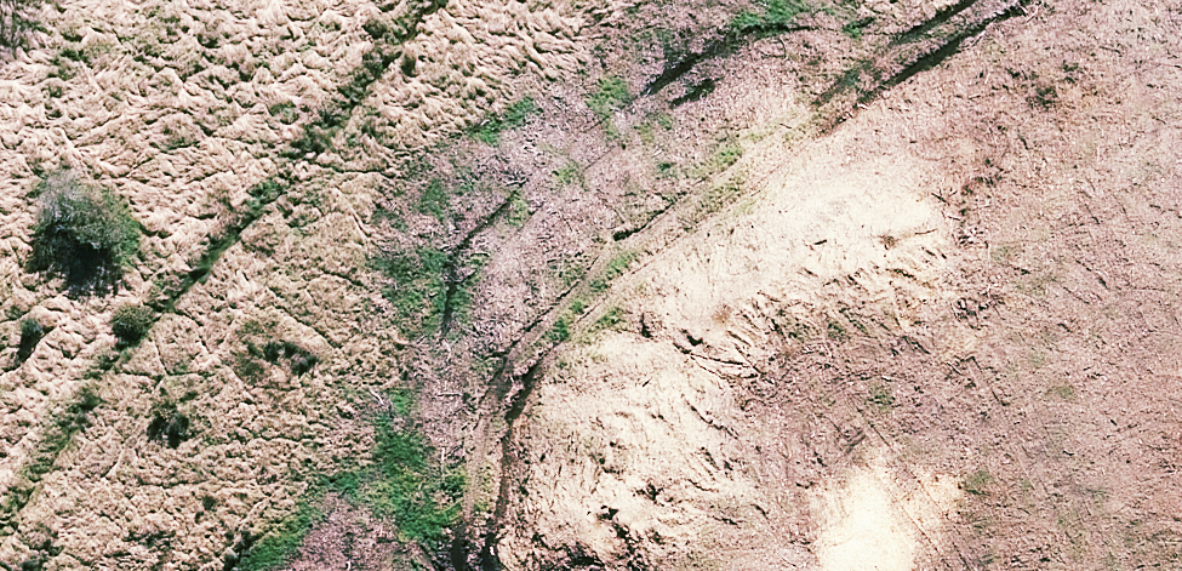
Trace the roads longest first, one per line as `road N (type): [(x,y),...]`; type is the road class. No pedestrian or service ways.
road 1 (motorway): [(14,570),(1181,88)]
road 2 (motorway): [(1181,225),(362,570)]

